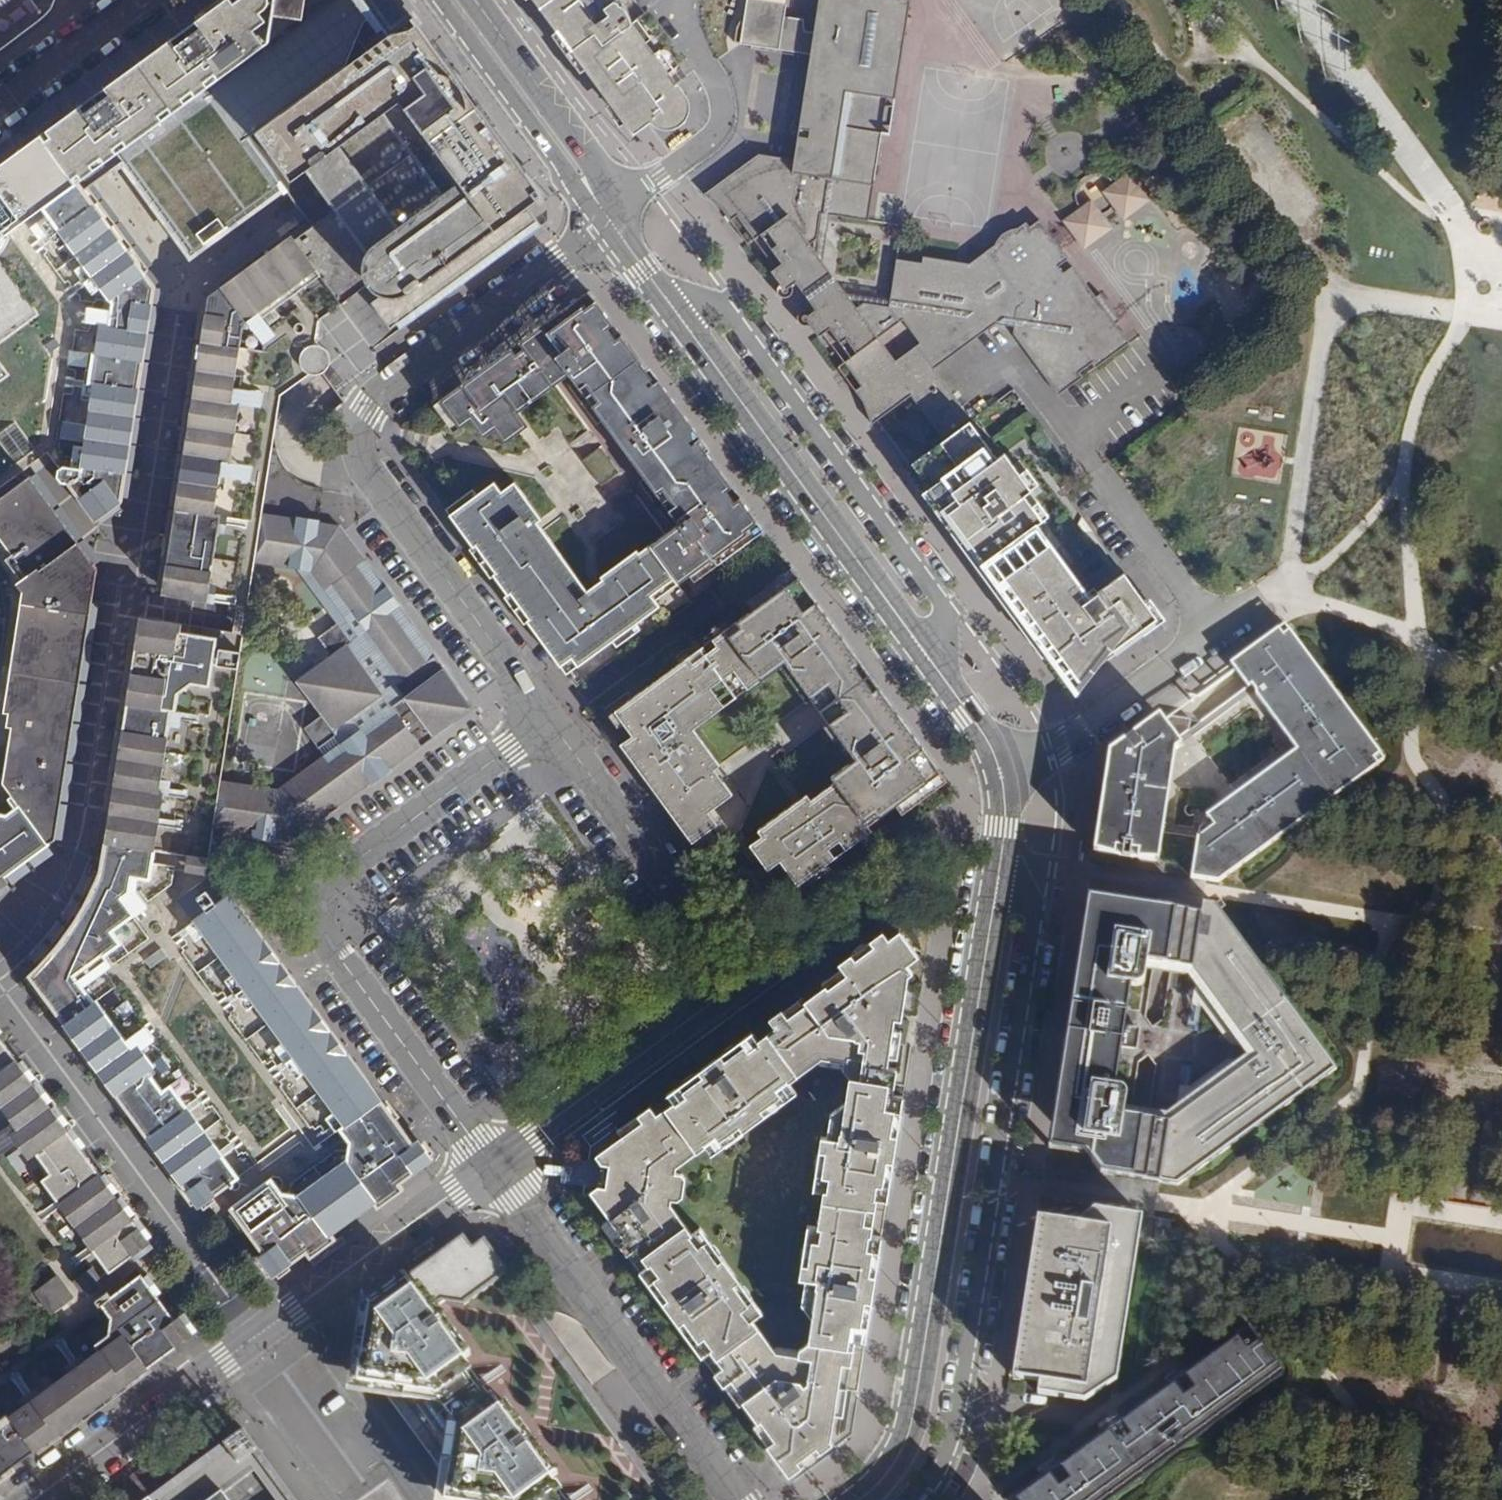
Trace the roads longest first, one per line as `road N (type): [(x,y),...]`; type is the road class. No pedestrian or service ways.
road 1 (tertiary): [(999,772),(1005,828),(917,1395),(902,1447),(859,1499)]
road 2 (residential): [(613,224),(376,388),(351,436),(356,462),(536,714)]
road 3 (tertiary): [(613,224),(969,712),(999,772)]
road 4 (residential): [(536,714),(533,729),(317,889),(313,904),(315,921),(491,1166)]
road 5 (residential): [(28,1499),(491,1166)]
road 6 (residential): [(491,1166),(730,1499)]
road 7 (residential): [(999,772),(1063,743),(1271,599)]
road 8 (tertiary): [(440,0),(613,224)]
road 9 (residential): [(536,714),(708,937)]
road 10 (tertiary): [(613,224),(601,170),(477,0)]
road 11 (secondary): [(0,100),(135,0)]

